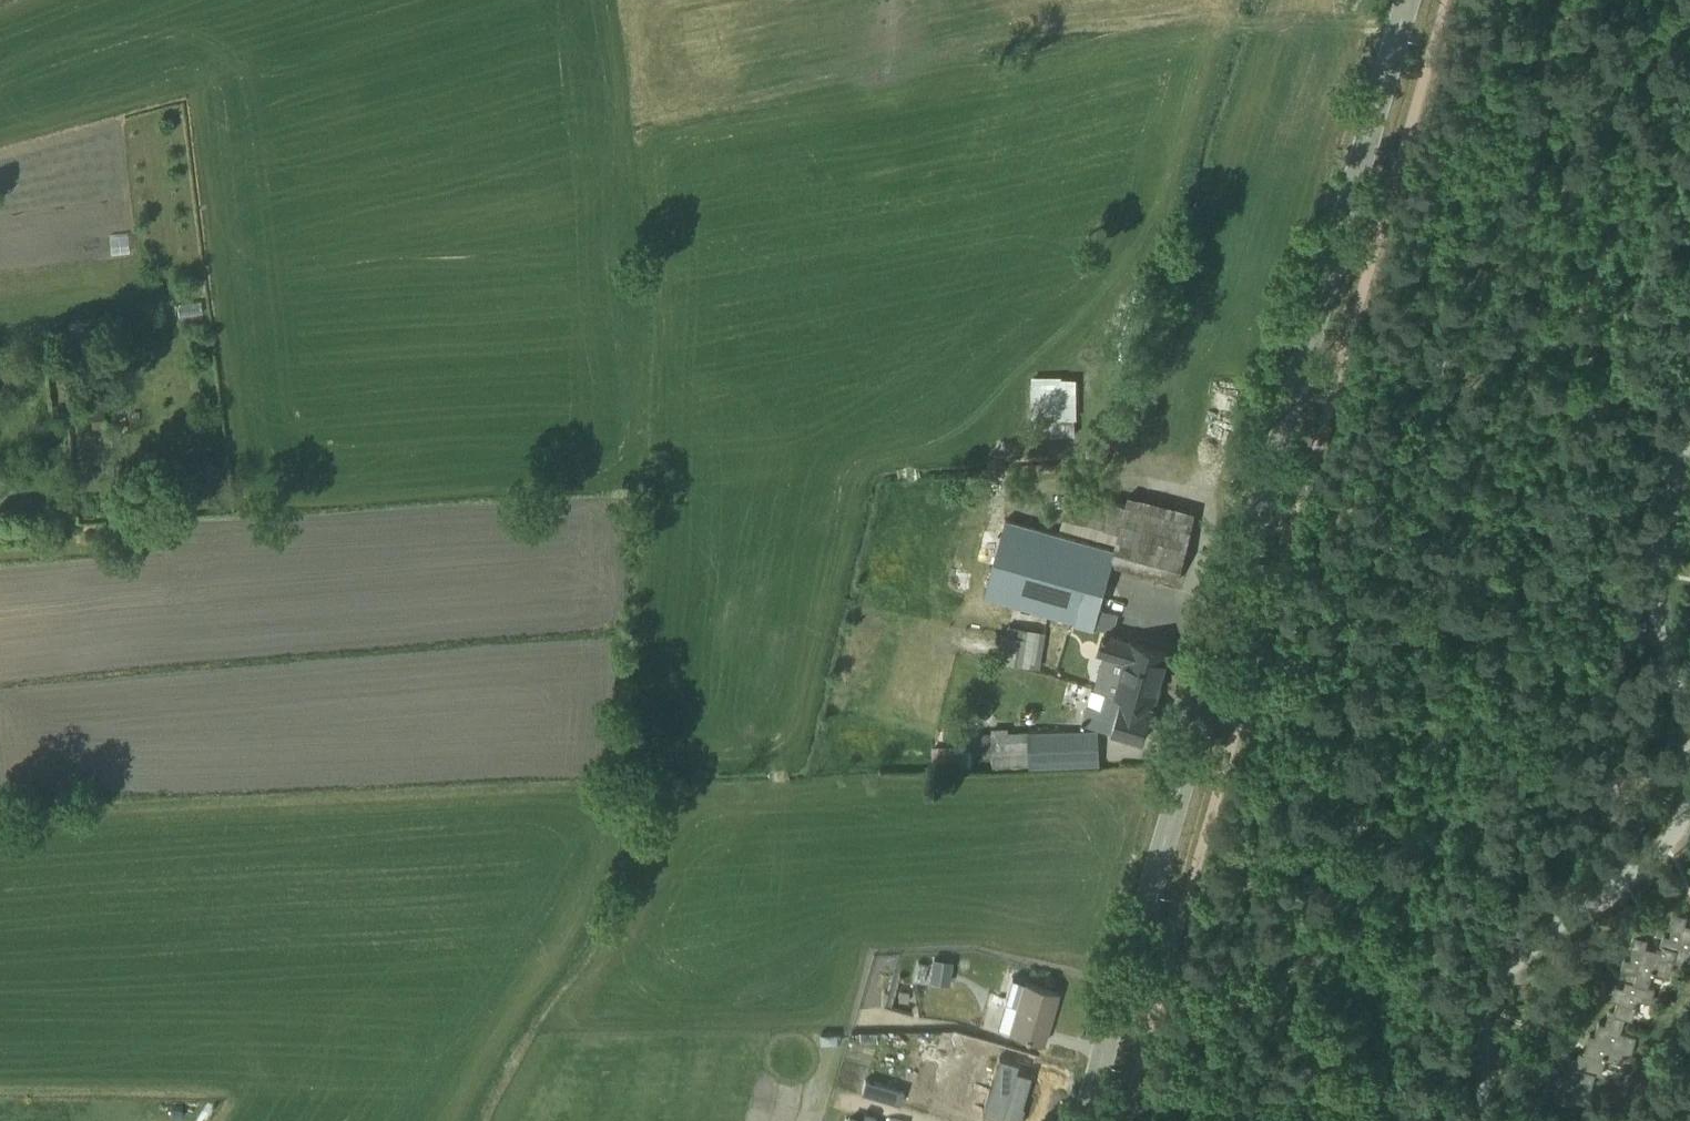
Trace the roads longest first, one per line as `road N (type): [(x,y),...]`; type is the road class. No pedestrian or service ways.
road 1 (secondary): [(1083,1120),(1406,0)]

